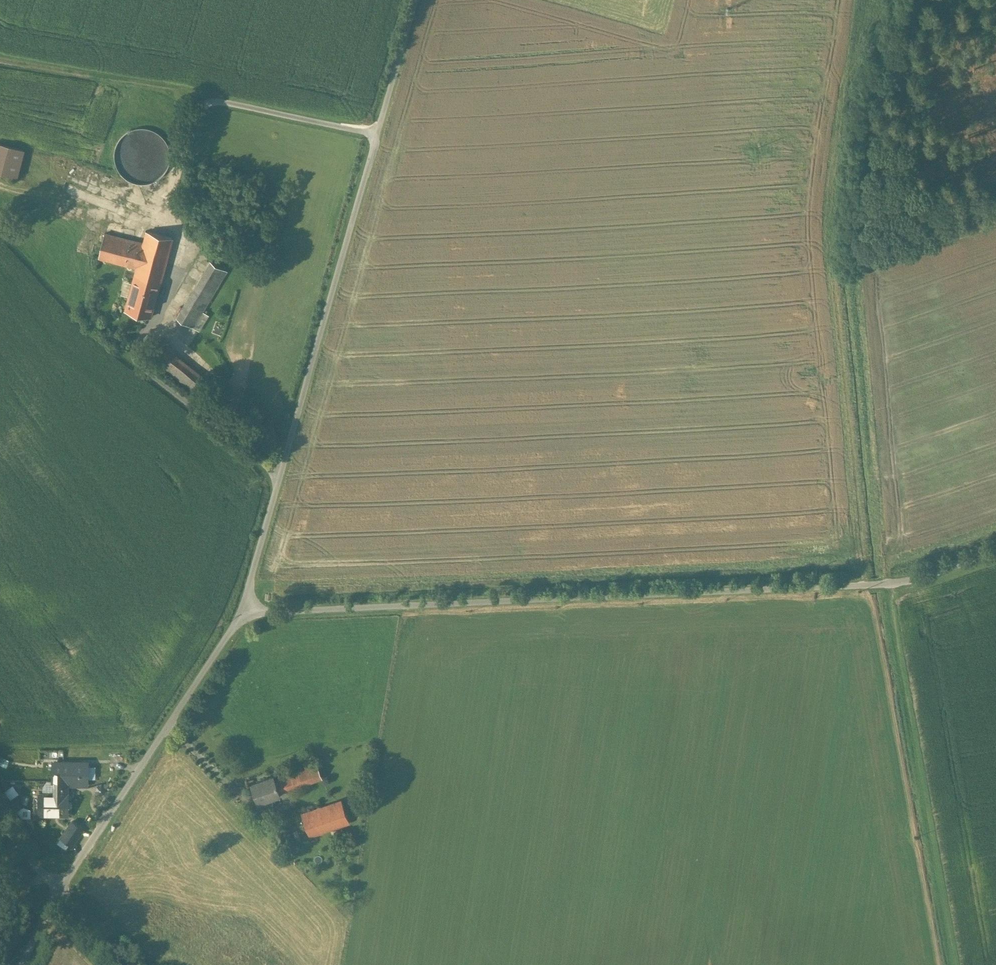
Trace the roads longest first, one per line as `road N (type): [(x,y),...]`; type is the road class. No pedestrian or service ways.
road 1 (unclassified): [(238,614),(905,584),(995,552)]
road 2 (unclassified): [(414,0),(238,614)]
road 3 (unclassified): [(238,614),(58,887)]
road 4 (track): [(217,102),(0,60)]

